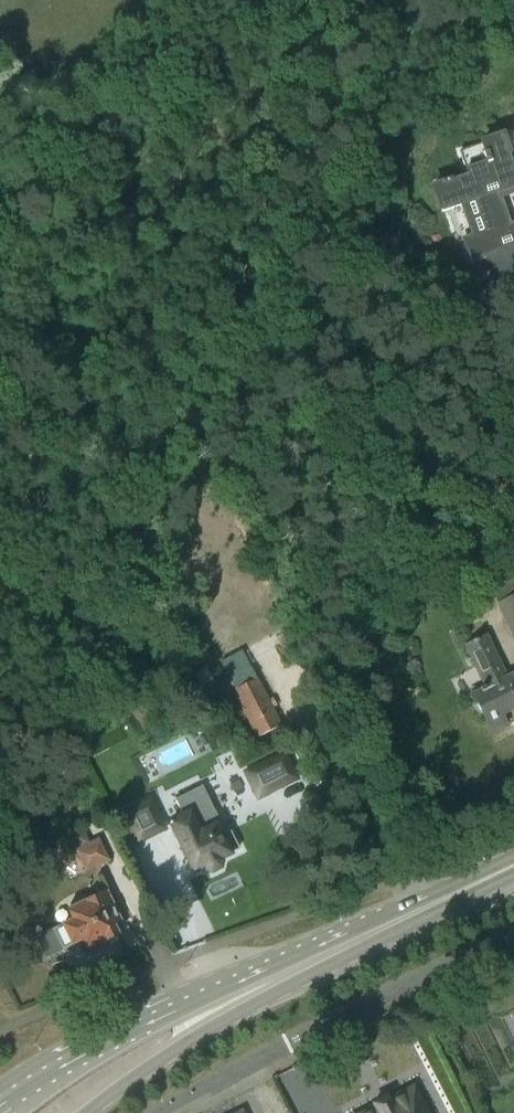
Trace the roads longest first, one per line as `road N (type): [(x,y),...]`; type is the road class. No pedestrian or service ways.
road 1 (primary): [(459,891),(87,1050),(0,1106)]
road 2 (primary): [(83,1112),(182,1044),(459,891)]
road 3 (residential): [(160,1112),(513,933)]
road 4 (track): [(225,0),(69,167),(0,222)]

